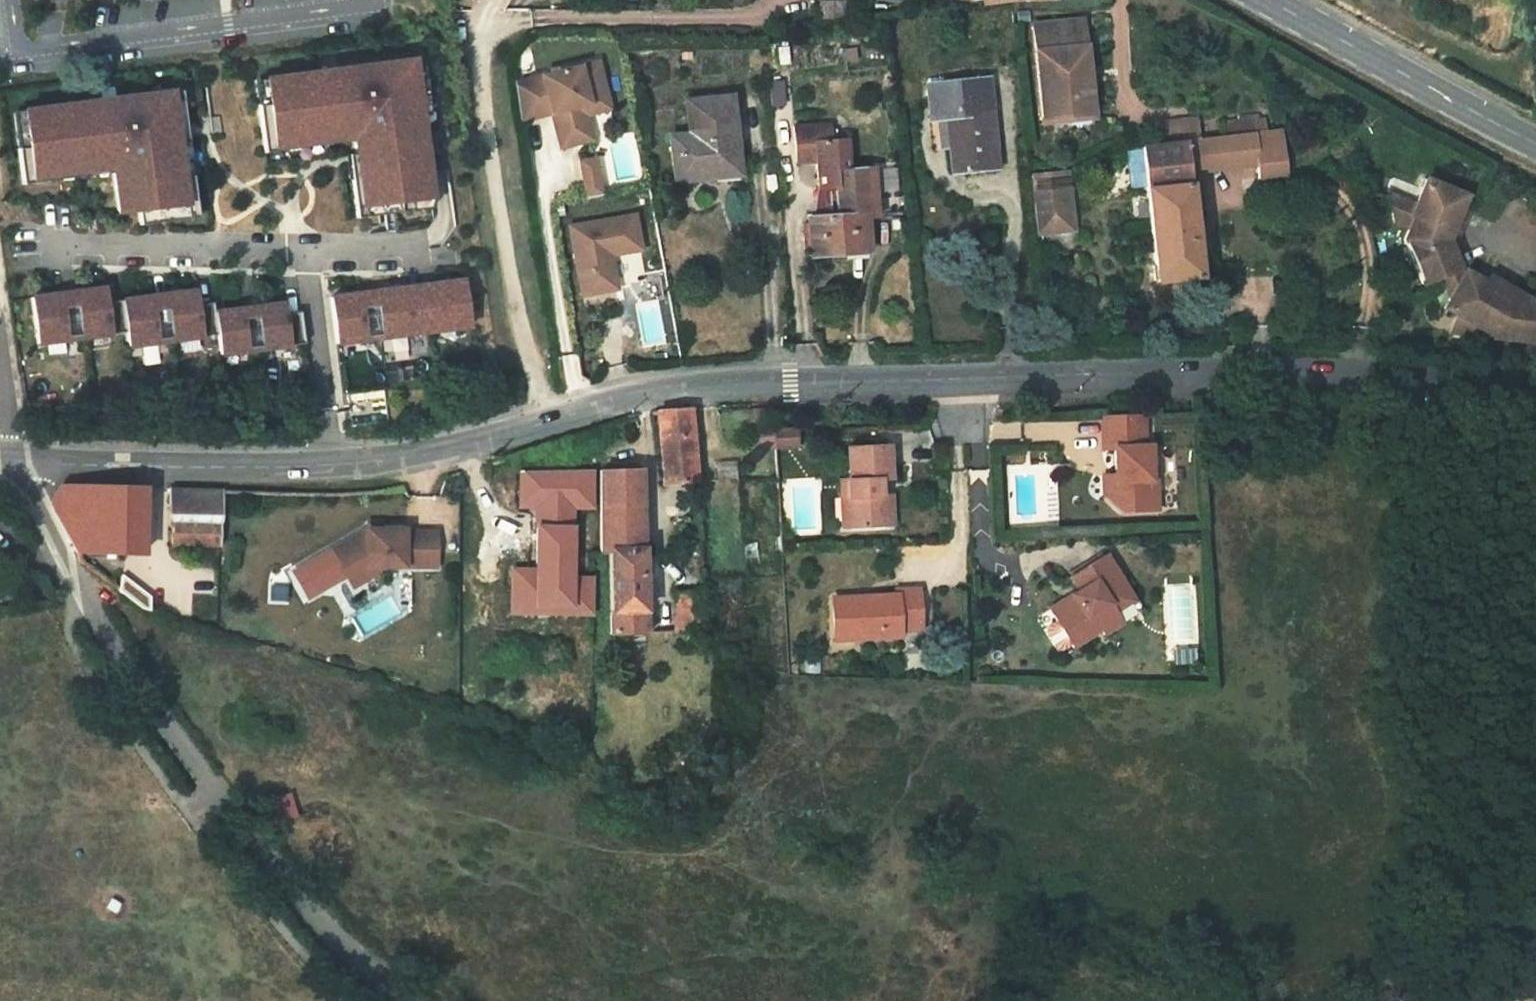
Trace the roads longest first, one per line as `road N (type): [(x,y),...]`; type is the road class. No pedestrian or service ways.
road 1 (tertiary): [(1535,391),(1204,372),(715,387),(646,395),(546,423)]
road 2 (residential): [(11,463),(86,609),(209,785),(420,1000)]
road 3 (residential): [(484,23),(479,85),(519,328),(546,423)]
road 4 (tertiary): [(335,465),(11,463)]
road 5 (tertiary): [(1535,144),(1266,0)]
road 6 (residential): [(307,253),(57,249)]
road 7 (tertiary): [(546,423),(412,457),(335,465)]
road 8 (residential): [(335,465),(307,253)]

